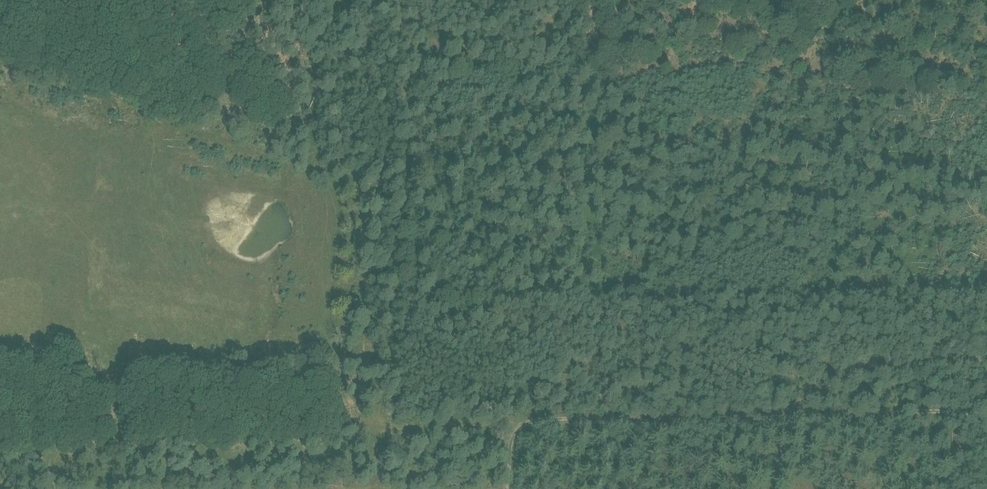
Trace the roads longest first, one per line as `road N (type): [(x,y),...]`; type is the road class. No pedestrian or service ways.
road 1 (track): [(792,418),(376,432),(323,414),(151,419),(84,453),(0,453)]
road 2 (track): [(986,360),(856,377),(792,418),(986,414)]

